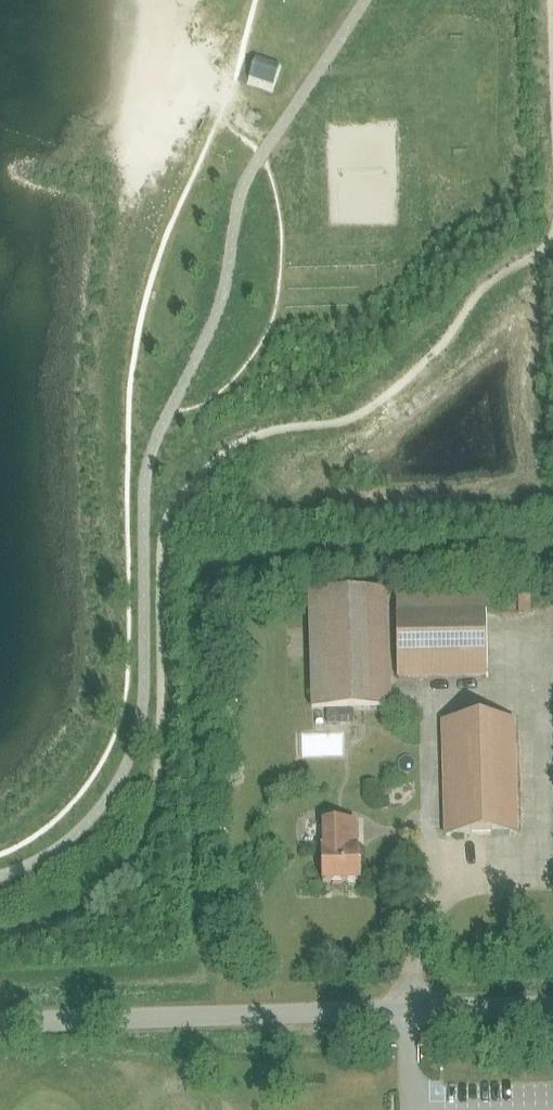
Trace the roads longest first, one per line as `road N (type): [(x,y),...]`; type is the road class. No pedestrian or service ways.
road 1 (track): [(0,935),(39,931),(91,903),(142,833),(158,761),(161,538),(198,476),(255,434),(365,412),(416,371),(489,283),(539,253),(552,235)]
road 2 (unclassified): [(552,1007),(0,1025)]
road 3 (track): [(159,561),(552,551)]
road 4 (track): [(552,122),(549,0)]

